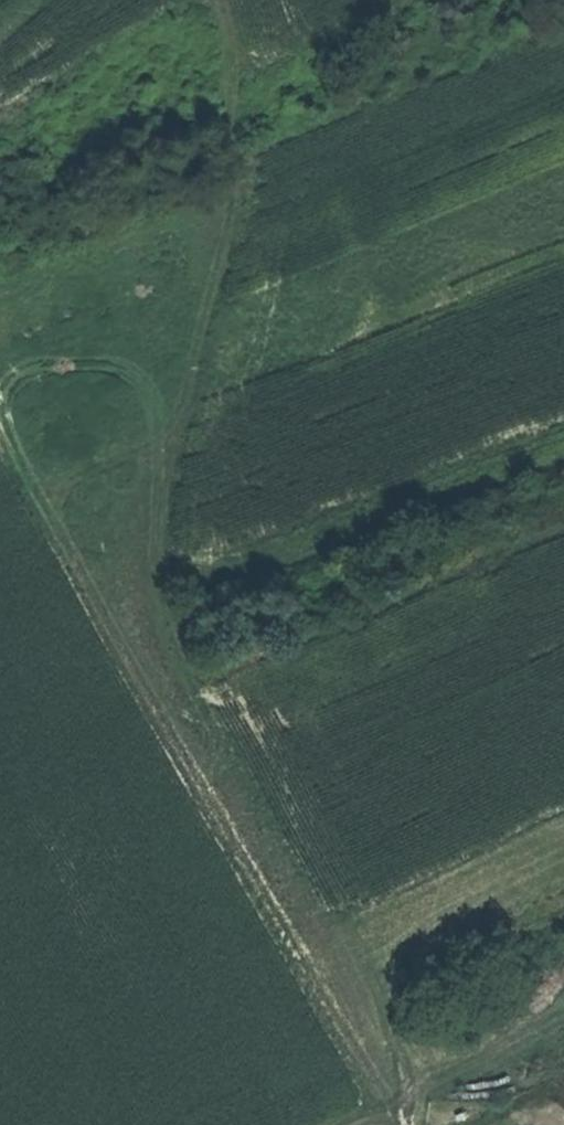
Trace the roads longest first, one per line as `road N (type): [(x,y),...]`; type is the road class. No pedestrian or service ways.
road 1 (track): [(202,791),(218,739),(175,661),(158,600),(156,526),(172,432),(236,202),(231,93),(210,0)]
road 2 (track): [(0,433),(202,791),(395,1106)]
road 3 (track): [(33,494),(172,432)]

